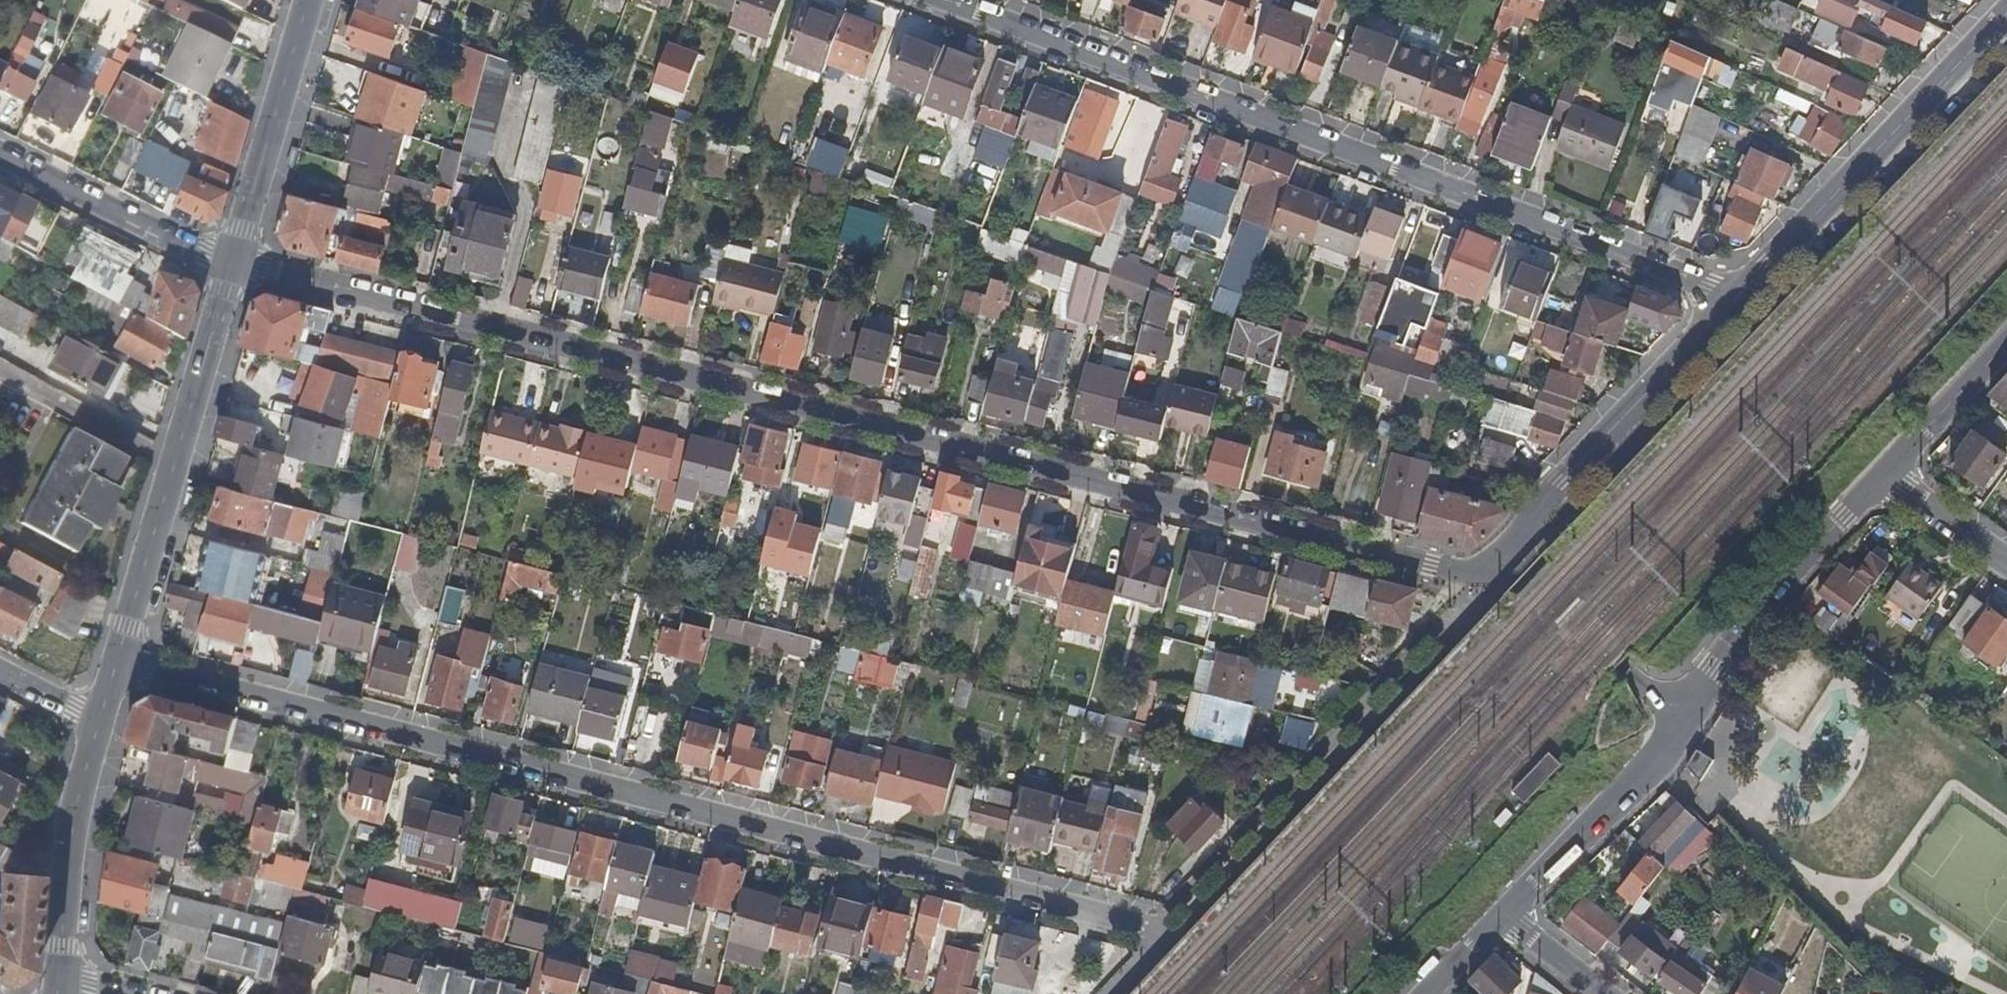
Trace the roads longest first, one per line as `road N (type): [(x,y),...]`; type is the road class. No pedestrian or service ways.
road 1 (residential): [(1504,554),(1468,571),(1429,566),(232,264)]
road 2 (residential): [(1154,937),(117,662)]
road 3 (residential): [(947,0),(1736,296)]
road 4 (residential): [(117,662),(232,264)]
road 5 (residential): [(1736,296),(2006,12)]
road 6 (residential): [(1504,554),(1736,296)]
road 7 (residential): [(1680,712),(1772,595),(1890,468)]
road 8 (residential): [(1495,925),(1651,757),(1680,712)]
road 9 (residential): [(232,264),(308,0)]
road 10 (residential): [(58,985),(73,820),(101,717)]
road 11 (residential): [(232,264),(0,150)]
road 12 (residential): [(1680,712),(1504,554)]
road 13 (residential): [(1890,468),(2006,344)]
road 14 (residential): [(2006,554),(1890,468)]

